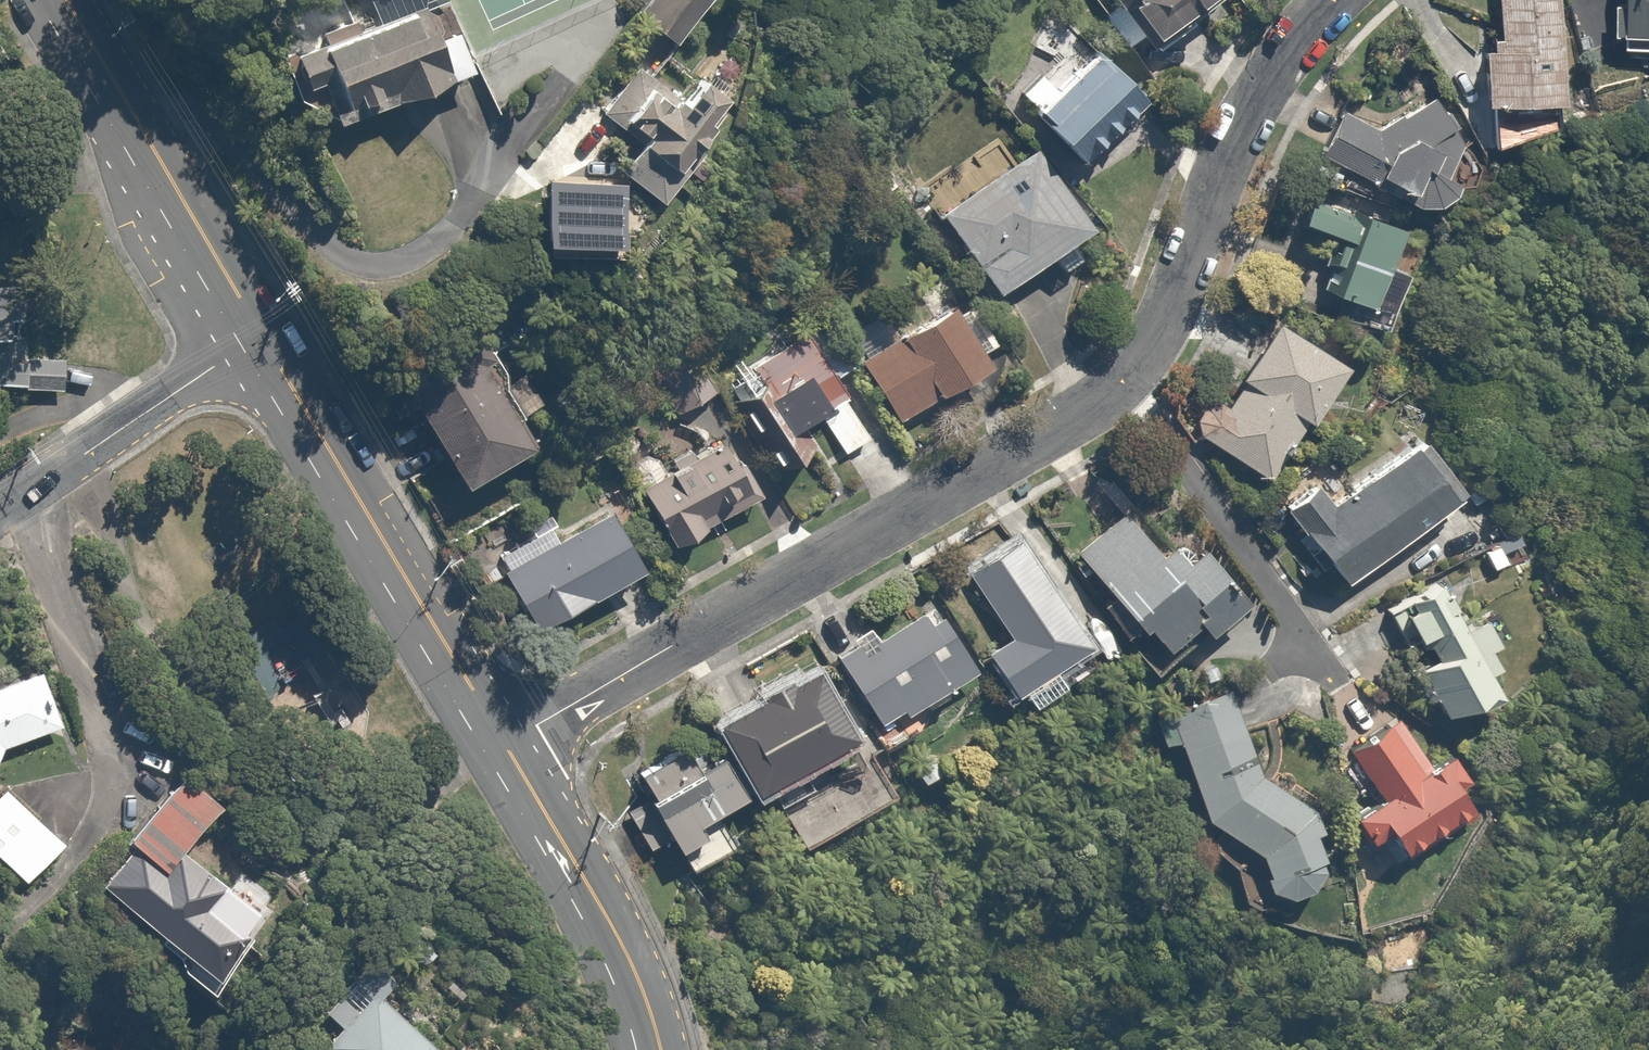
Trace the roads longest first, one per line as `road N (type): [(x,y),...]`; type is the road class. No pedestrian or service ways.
road 1 (residential): [(504,738),(561,713),(1107,402),(1163,331),(1242,125),(1333,0)]
road 2 (tertiary): [(504,738),(261,333)]
road 3 (tertiary): [(261,333),(70,0)]
road 4 (tertiary): [(660,1049),(613,930),(504,738)]
road 5 (residential): [(261,333),(0,514)]

